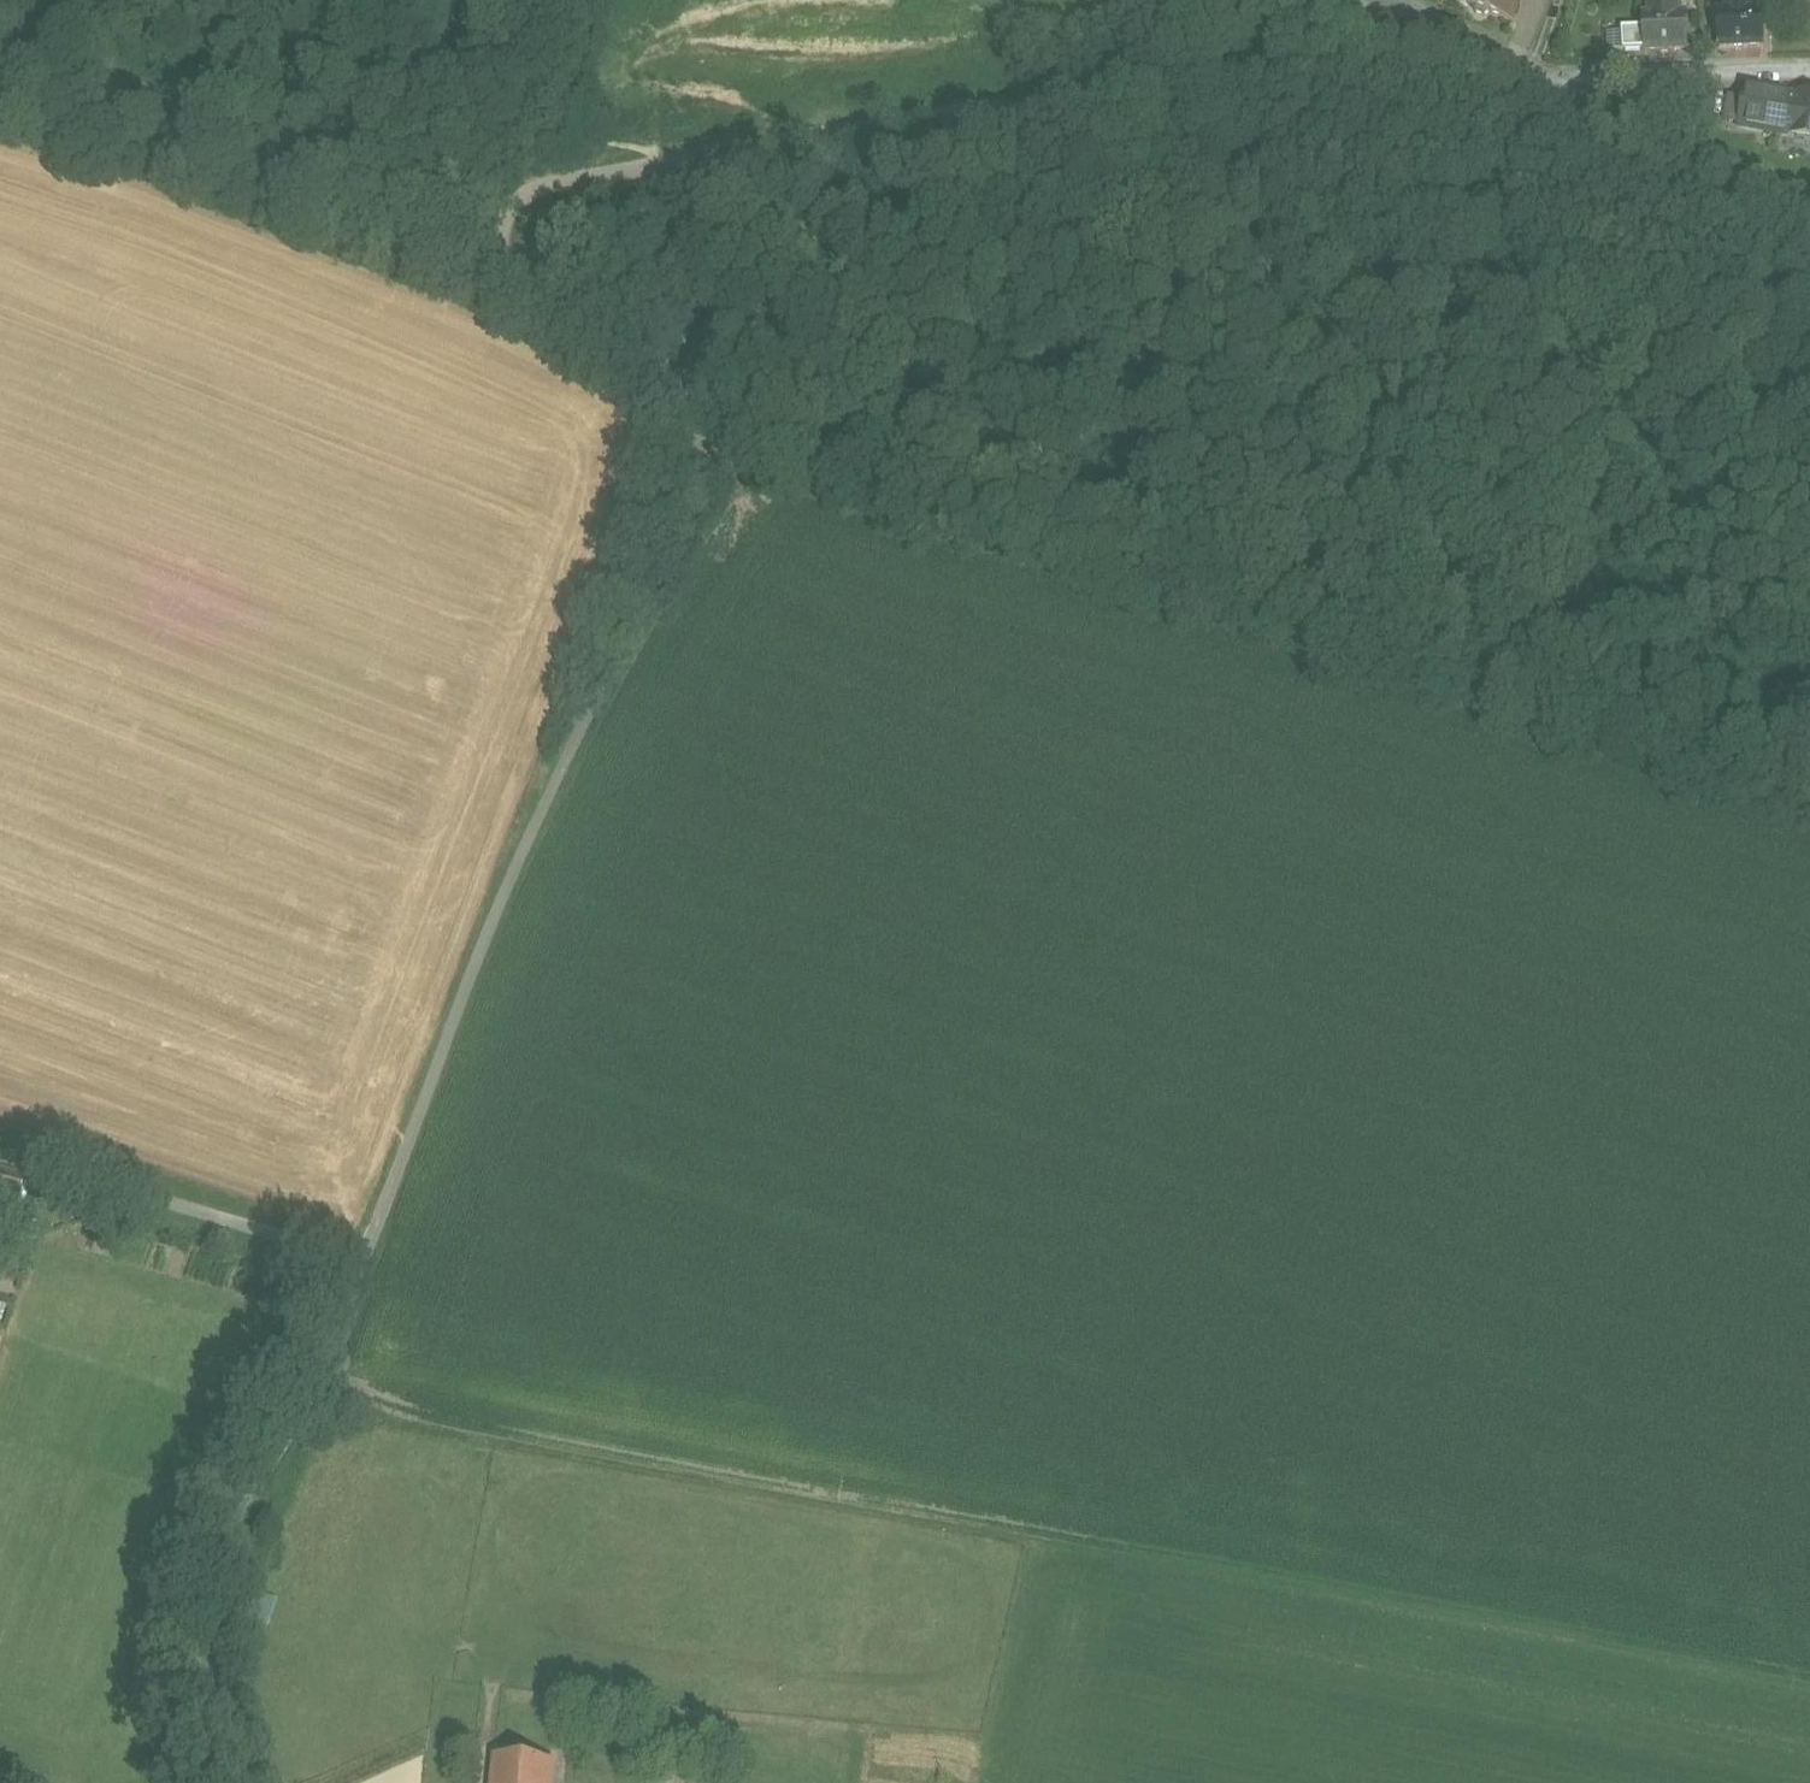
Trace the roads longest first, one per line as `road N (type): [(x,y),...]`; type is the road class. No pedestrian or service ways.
road 1 (unclassified): [(1264,116),(1008,131),(598,183),(567,201),(548,240),(552,285),(659,391),(724,422),(709,510),(583,732),(363,1266)]
road 2 (unclassified): [(363,1266),(229,1552),(209,1659),(229,1782)]
road 3 (unclassified): [(0,1154),(363,1266)]
road 4 (residential): [(1809,219),(1723,193),(1522,90)]
road 5 (residential): [(1522,90),(1809,78)]
road 6 (residential): [(1264,116),(1356,80),(1393,25)]
road 7 (residential): [(1522,90),(1393,25)]

